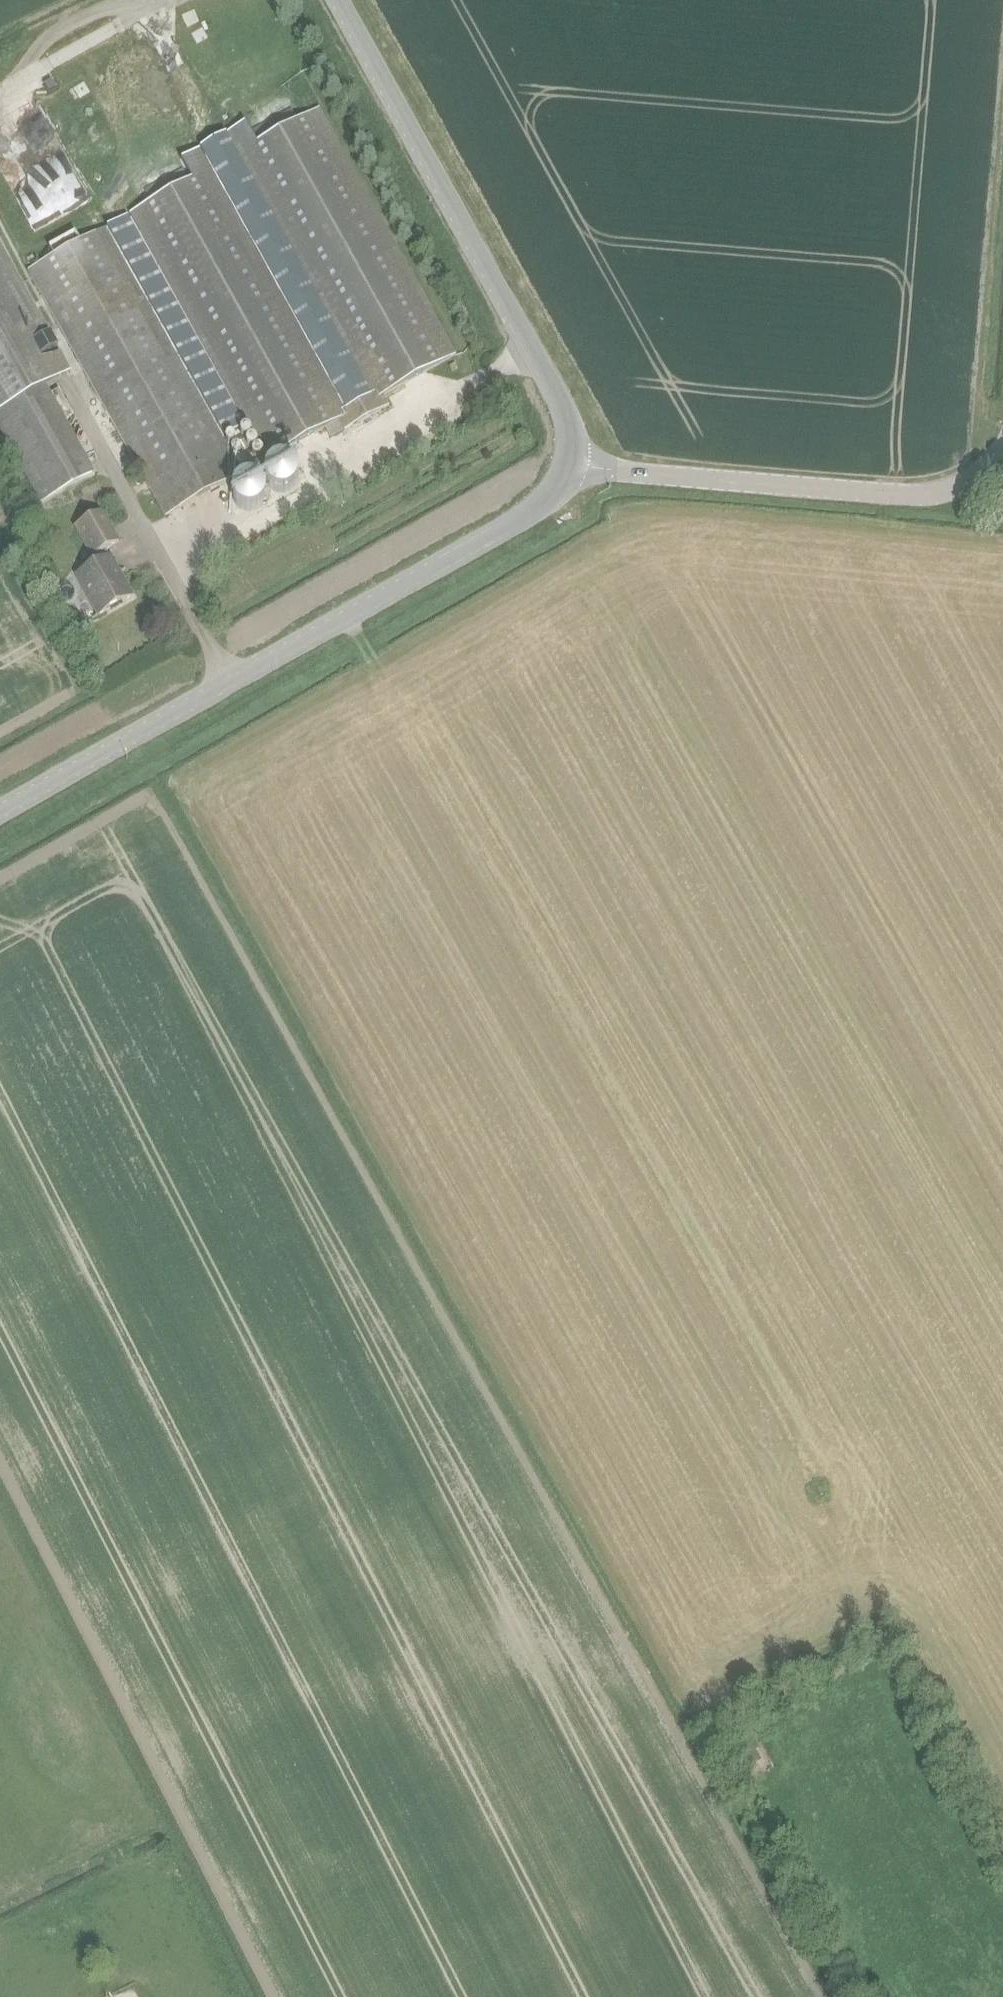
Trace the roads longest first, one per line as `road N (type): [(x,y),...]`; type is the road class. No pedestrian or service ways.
road 1 (tertiary): [(0,813),(539,509),(572,468)]
road 2 (tertiary): [(572,468),(564,411),(339,0)]
road 3 (unclassified): [(572,468),(919,498),(962,487),(1002,449)]

